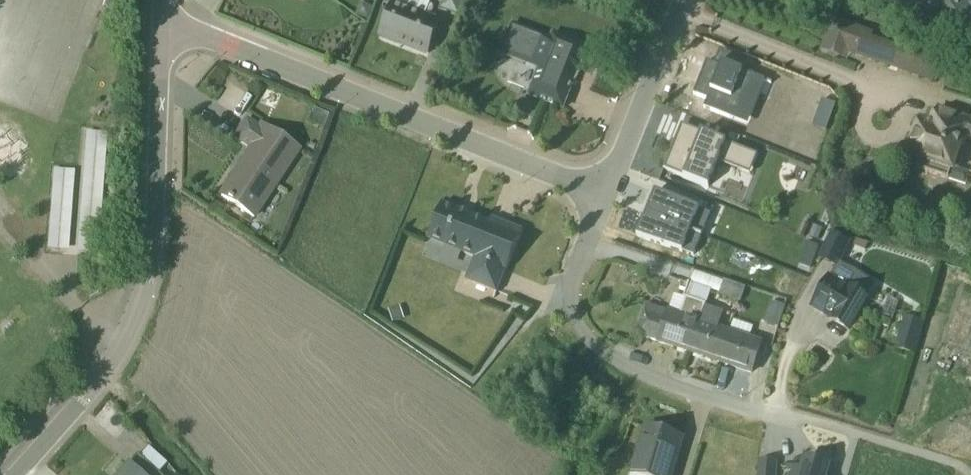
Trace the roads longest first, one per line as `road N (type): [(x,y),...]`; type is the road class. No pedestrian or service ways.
road 1 (residential): [(15,474),(110,362),(147,279),(160,16)]
road 2 (residential): [(160,16),(603,190)]
road 3 (residential): [(603,190),(568,287),(579,330),(610,355),(706,400),(812,420)]
road 4 (residential): [(682,0),(603,190)]

